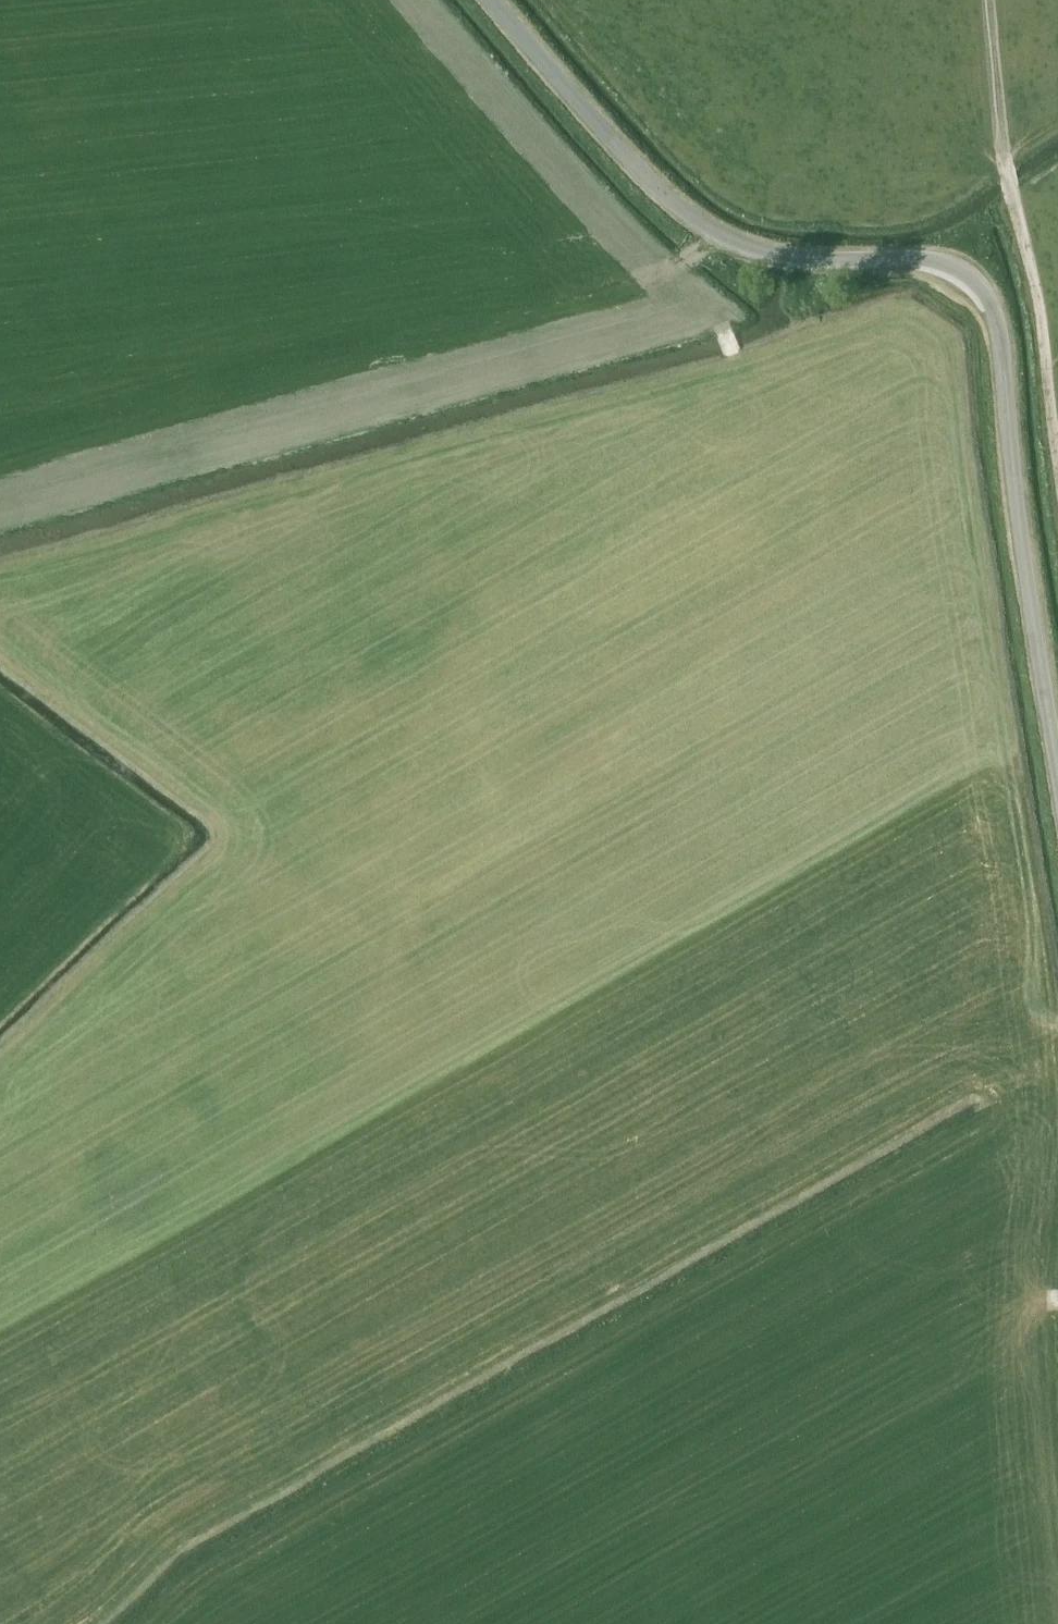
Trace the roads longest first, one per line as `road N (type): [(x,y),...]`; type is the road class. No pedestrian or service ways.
road 1 (unclassified): [(1057,756),(1025,558),(1002,336),(988,297),(957,270),(924,258),(776,256),(725,239),(662,194),(491,0)]

